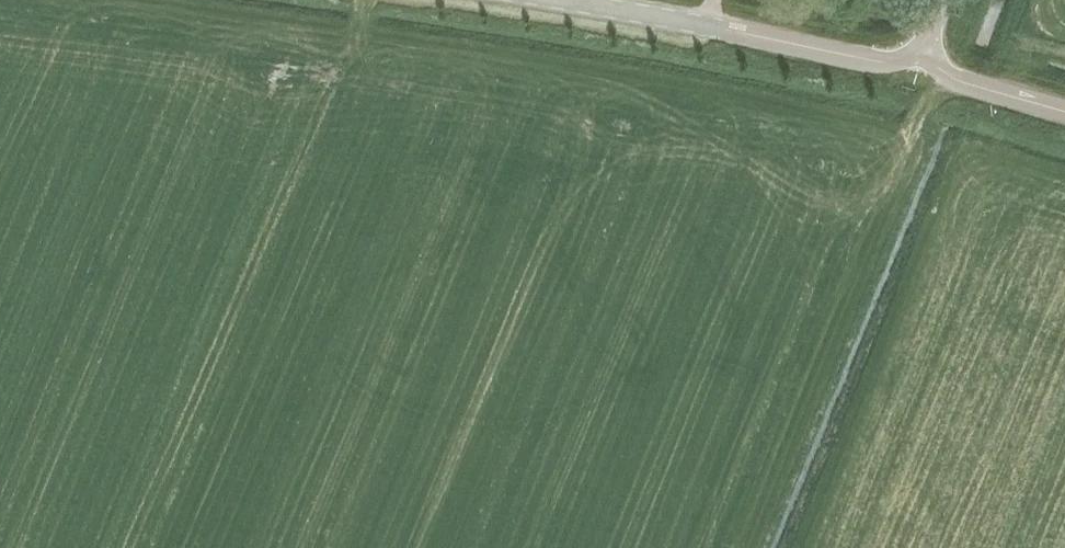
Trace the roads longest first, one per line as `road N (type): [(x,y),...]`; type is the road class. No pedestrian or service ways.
road 1 (tertiary): [(928,47),(903,60),(870,62),(708,24),(544,0)]
road 2 (tertiary): [(1064,112),(955,79),(928,47)]

